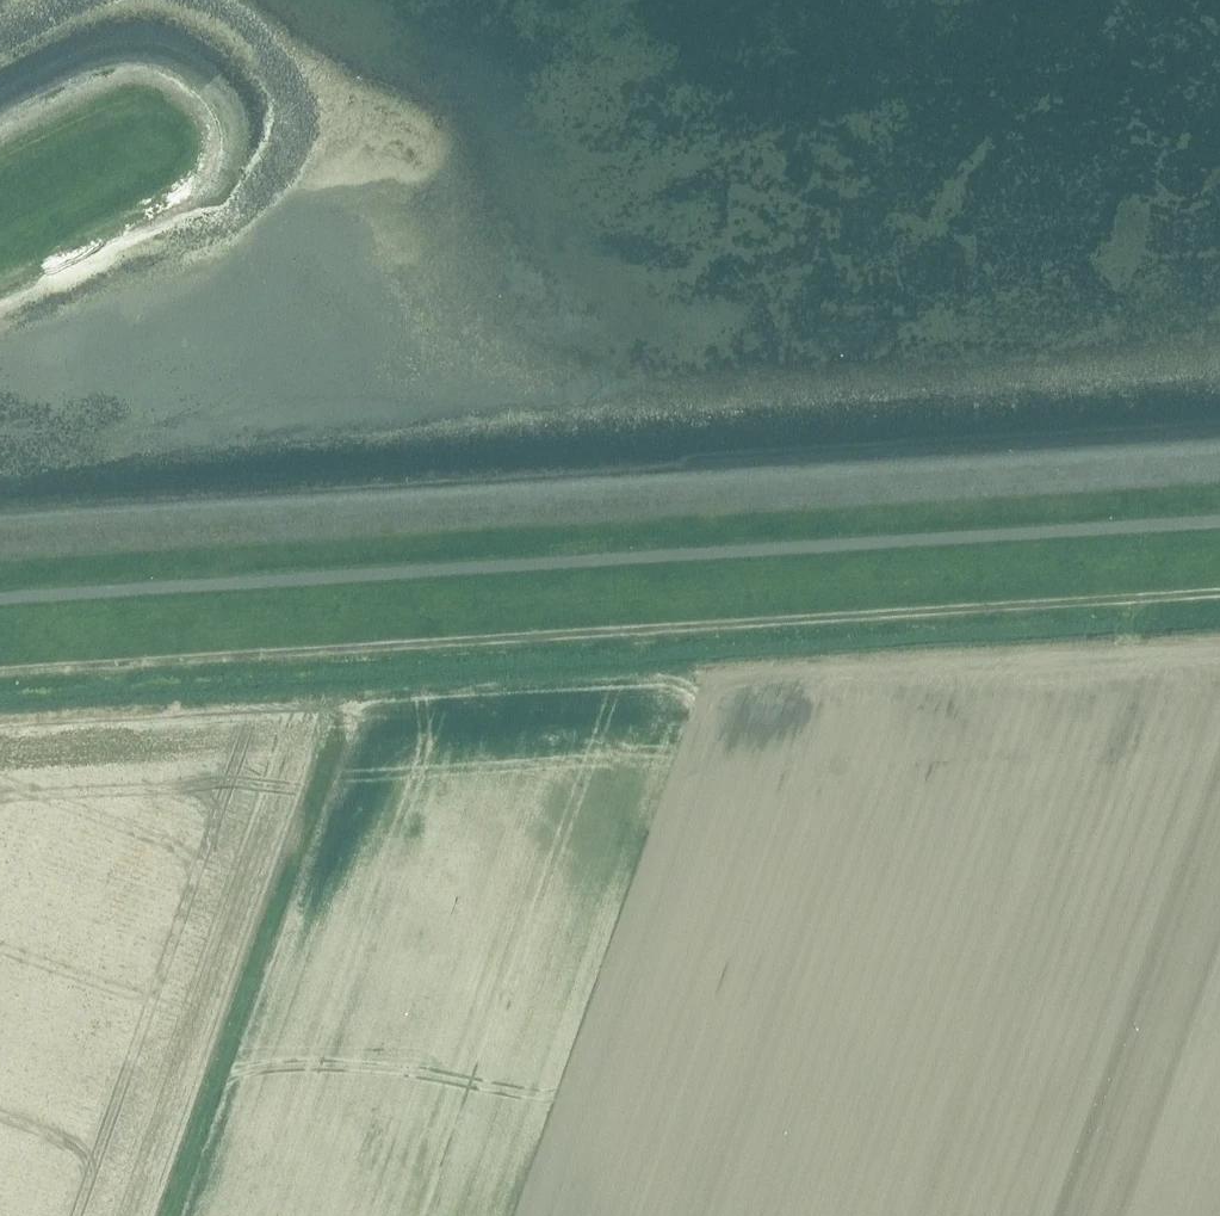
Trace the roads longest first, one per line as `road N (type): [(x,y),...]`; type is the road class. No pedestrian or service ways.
road 1 (unclassified): [(0,672),(1219,594)]
road 2 (track): [(304,836),(172,1215)]

